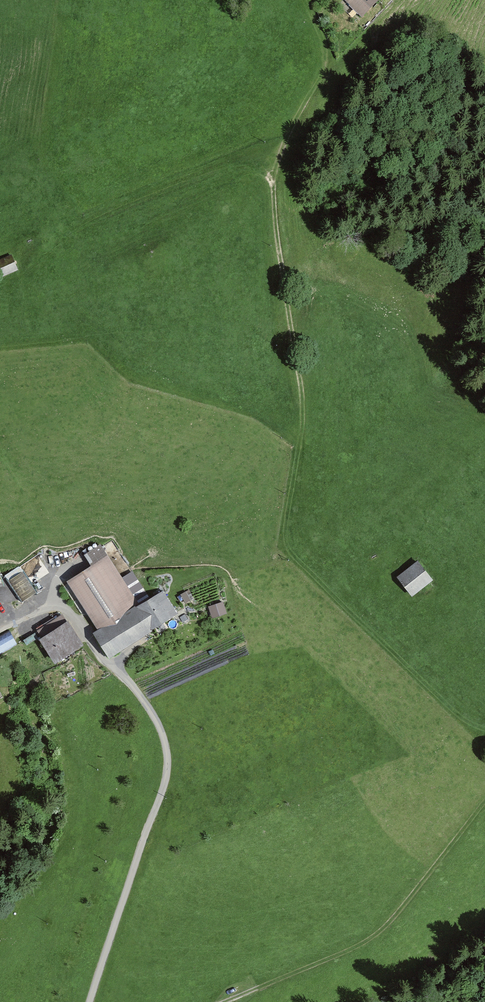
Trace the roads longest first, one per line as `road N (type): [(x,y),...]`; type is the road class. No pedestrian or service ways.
road 1 (track): [(316,0),(332,54),(275,183),(305,393),(311,549),(349,597),(484,719)]
road 2 (unclassified): [(64,571),(58,603),(152,710),(167,755),(160,799),(89,1001)]
road 3 (track): [(484,806),(377,934),(223,1001)]
road 4 (track): [(0,284),(80,228),(142,199),(244,166),(264,168),(275,183)]

